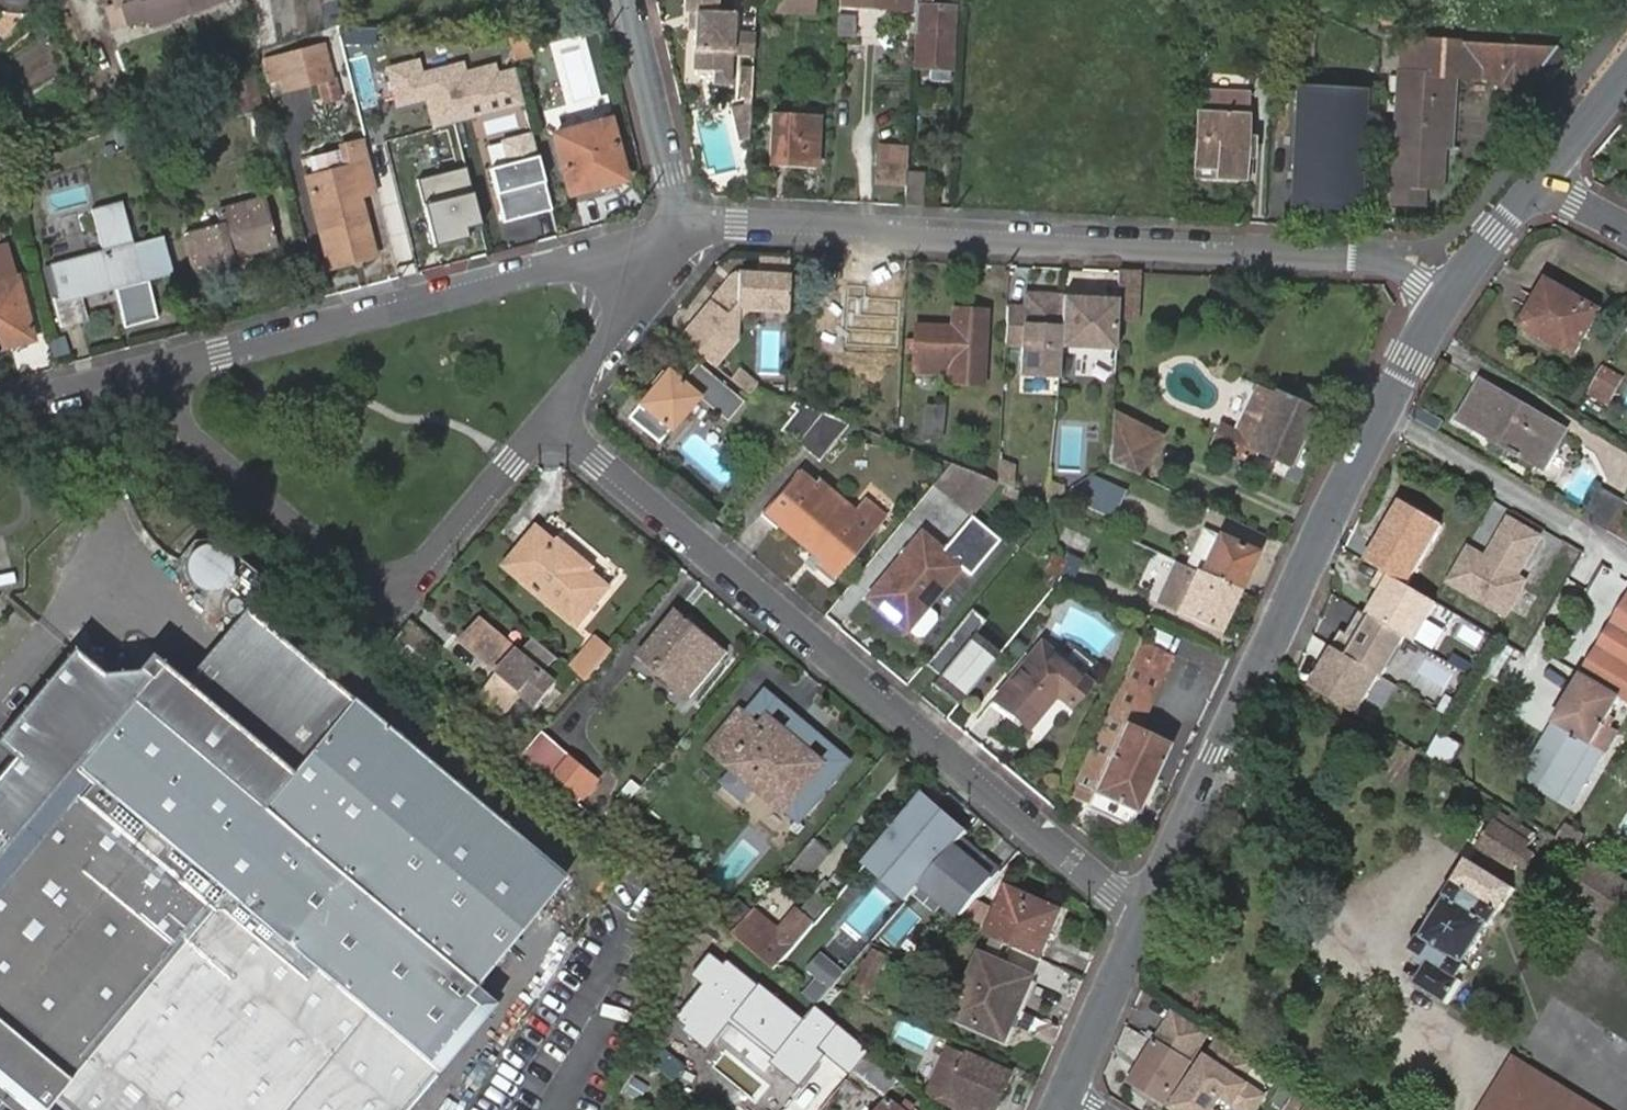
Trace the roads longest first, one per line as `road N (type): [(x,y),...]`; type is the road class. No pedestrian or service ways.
road 1 (residential): [(681,235),(737,222),(1470,260)]
road 2 (residential): [(1146,918),(553,417)]
road 3 (secondary): [(1470,260),(1381,412),(1146,918)]
road 4 (residential): [(150,371),(158,398),(201,447),(396,605),(553,417)]
road 5 (residential): [(681,235),(150,371)]
road 6 (residential): [(681,235),(629,0)]
road 7 (residential): [(553,417),(681,235)]
road 8 (secondary): [(1146,918),(1068,1095)]
road 9 (residential): [(150,371),(0,412)]
road 10 (secondary): [(1626,64),(1532,176)]

